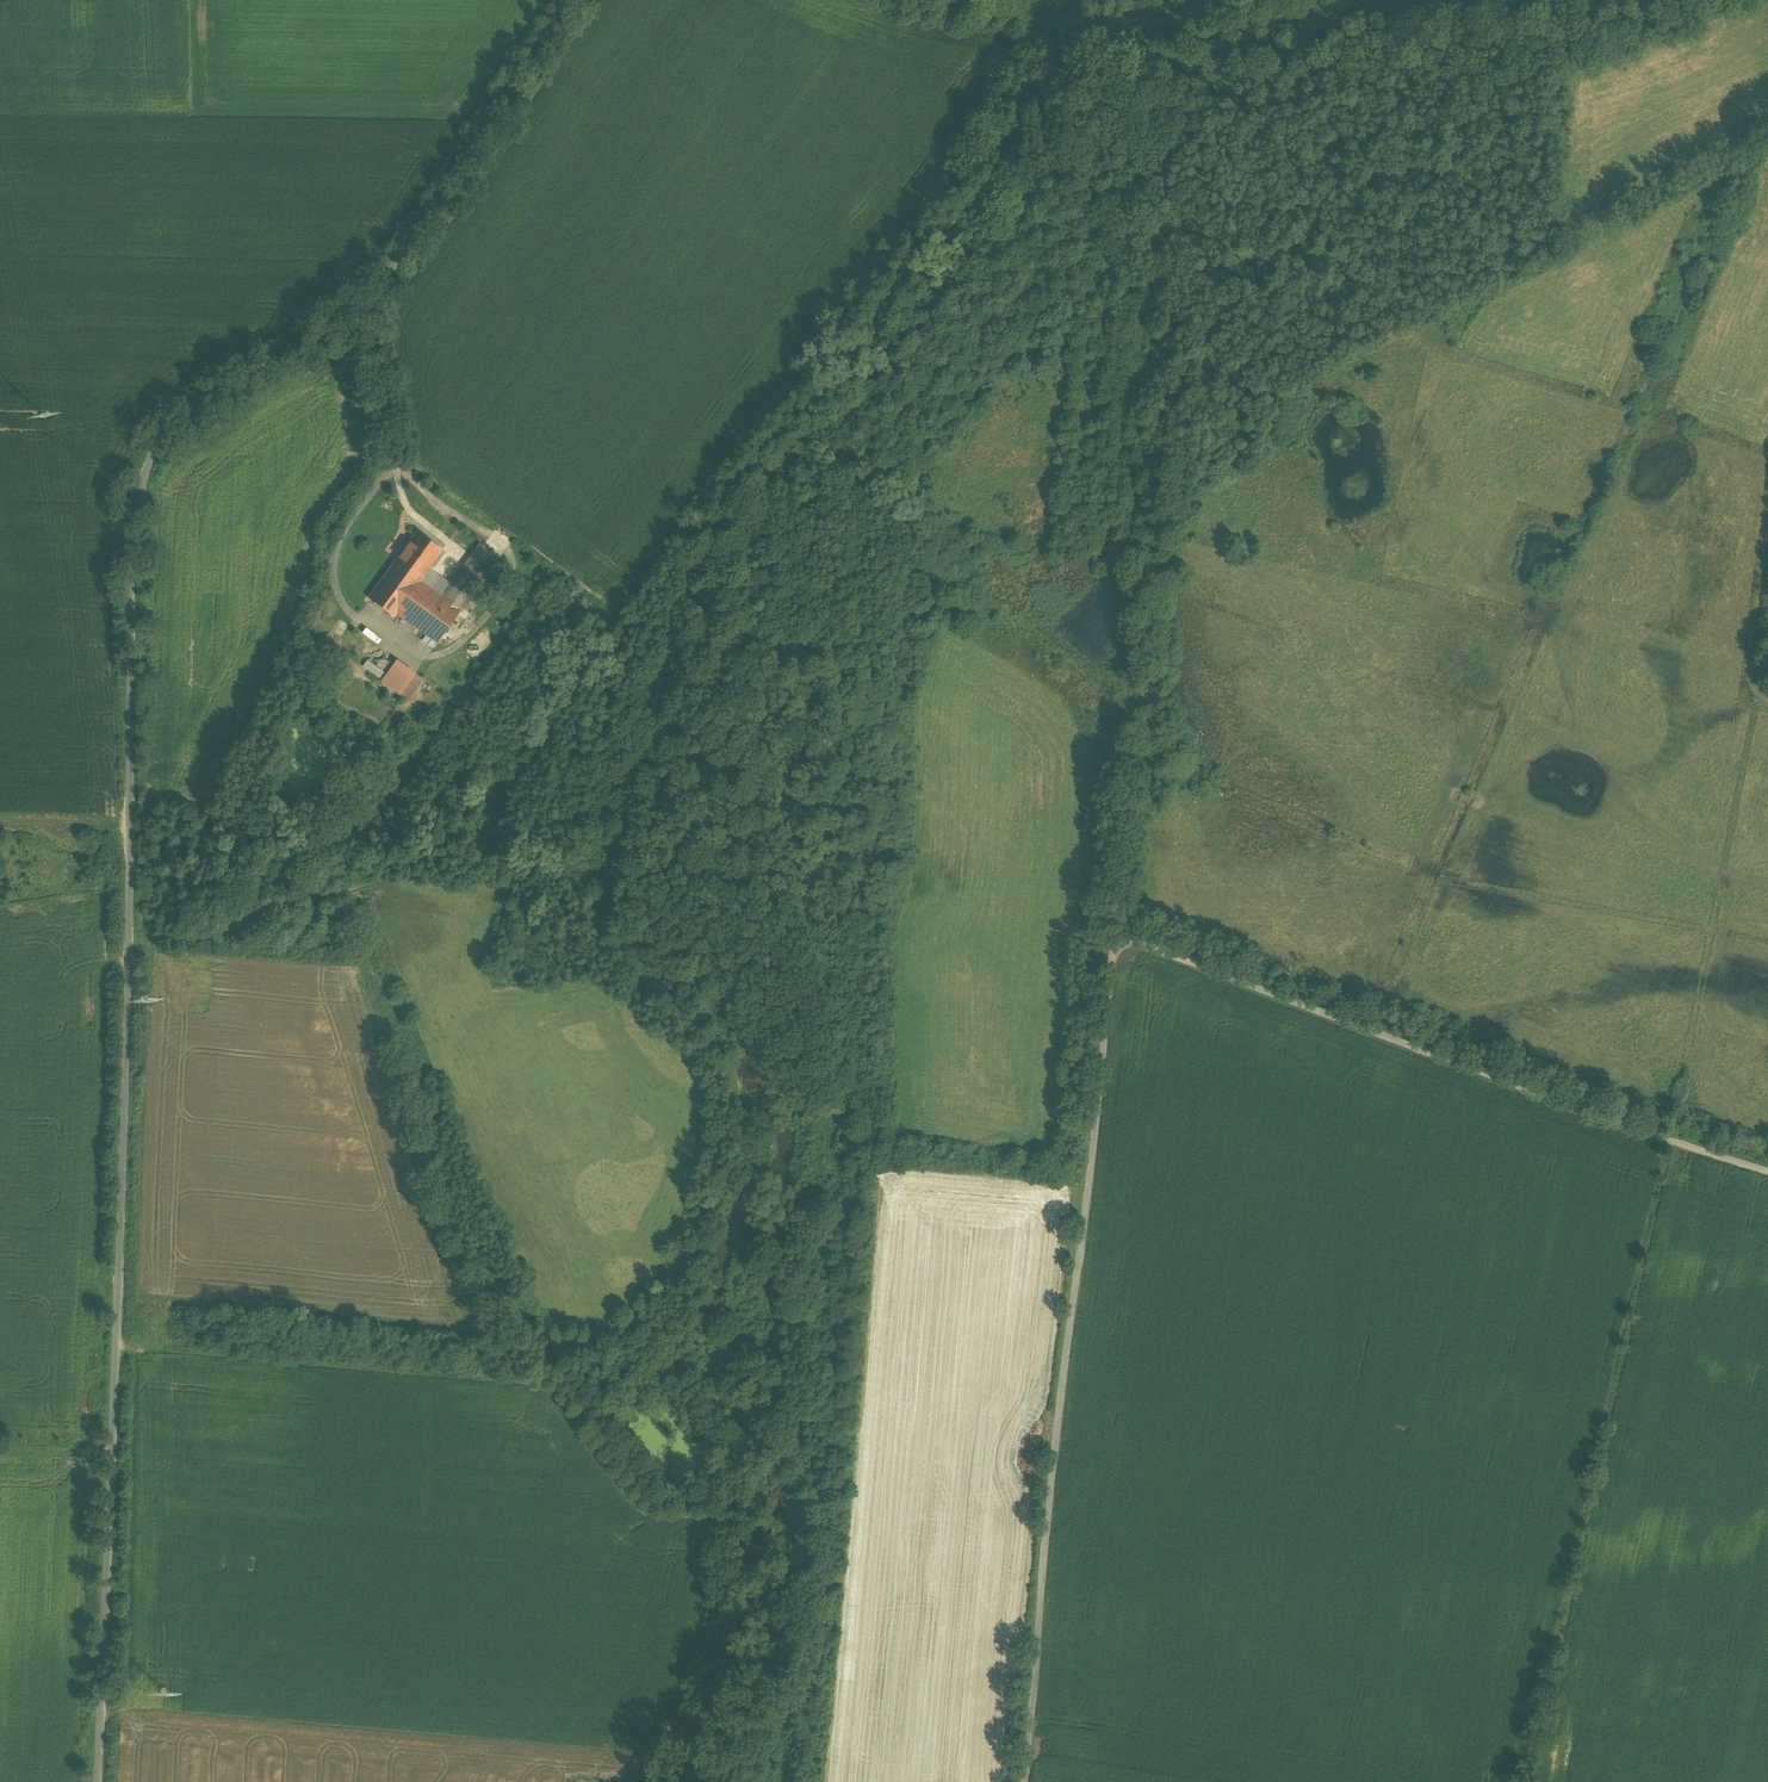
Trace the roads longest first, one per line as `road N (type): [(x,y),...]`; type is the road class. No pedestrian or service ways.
road 1 (residential): [(572,0),(369,298),(337,331),(171,425),(153,444),(129,526),(128,1099),(96,1781)]
road 2 (track): [(1022,1781),(1107,966),(1124,937),(1160,938),(1767,1169)]

